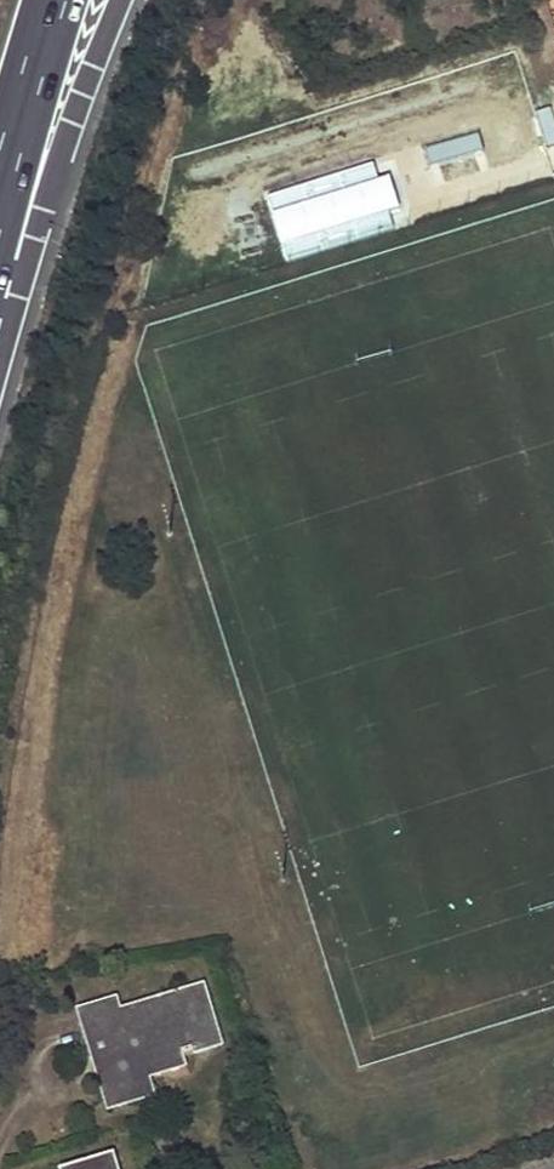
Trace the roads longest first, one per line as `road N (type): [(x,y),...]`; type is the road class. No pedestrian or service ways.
road 1 (motorway): [(0,288),(42,205),(119,0)]
road 2 (motorway): [(0,197),(54,0)]

